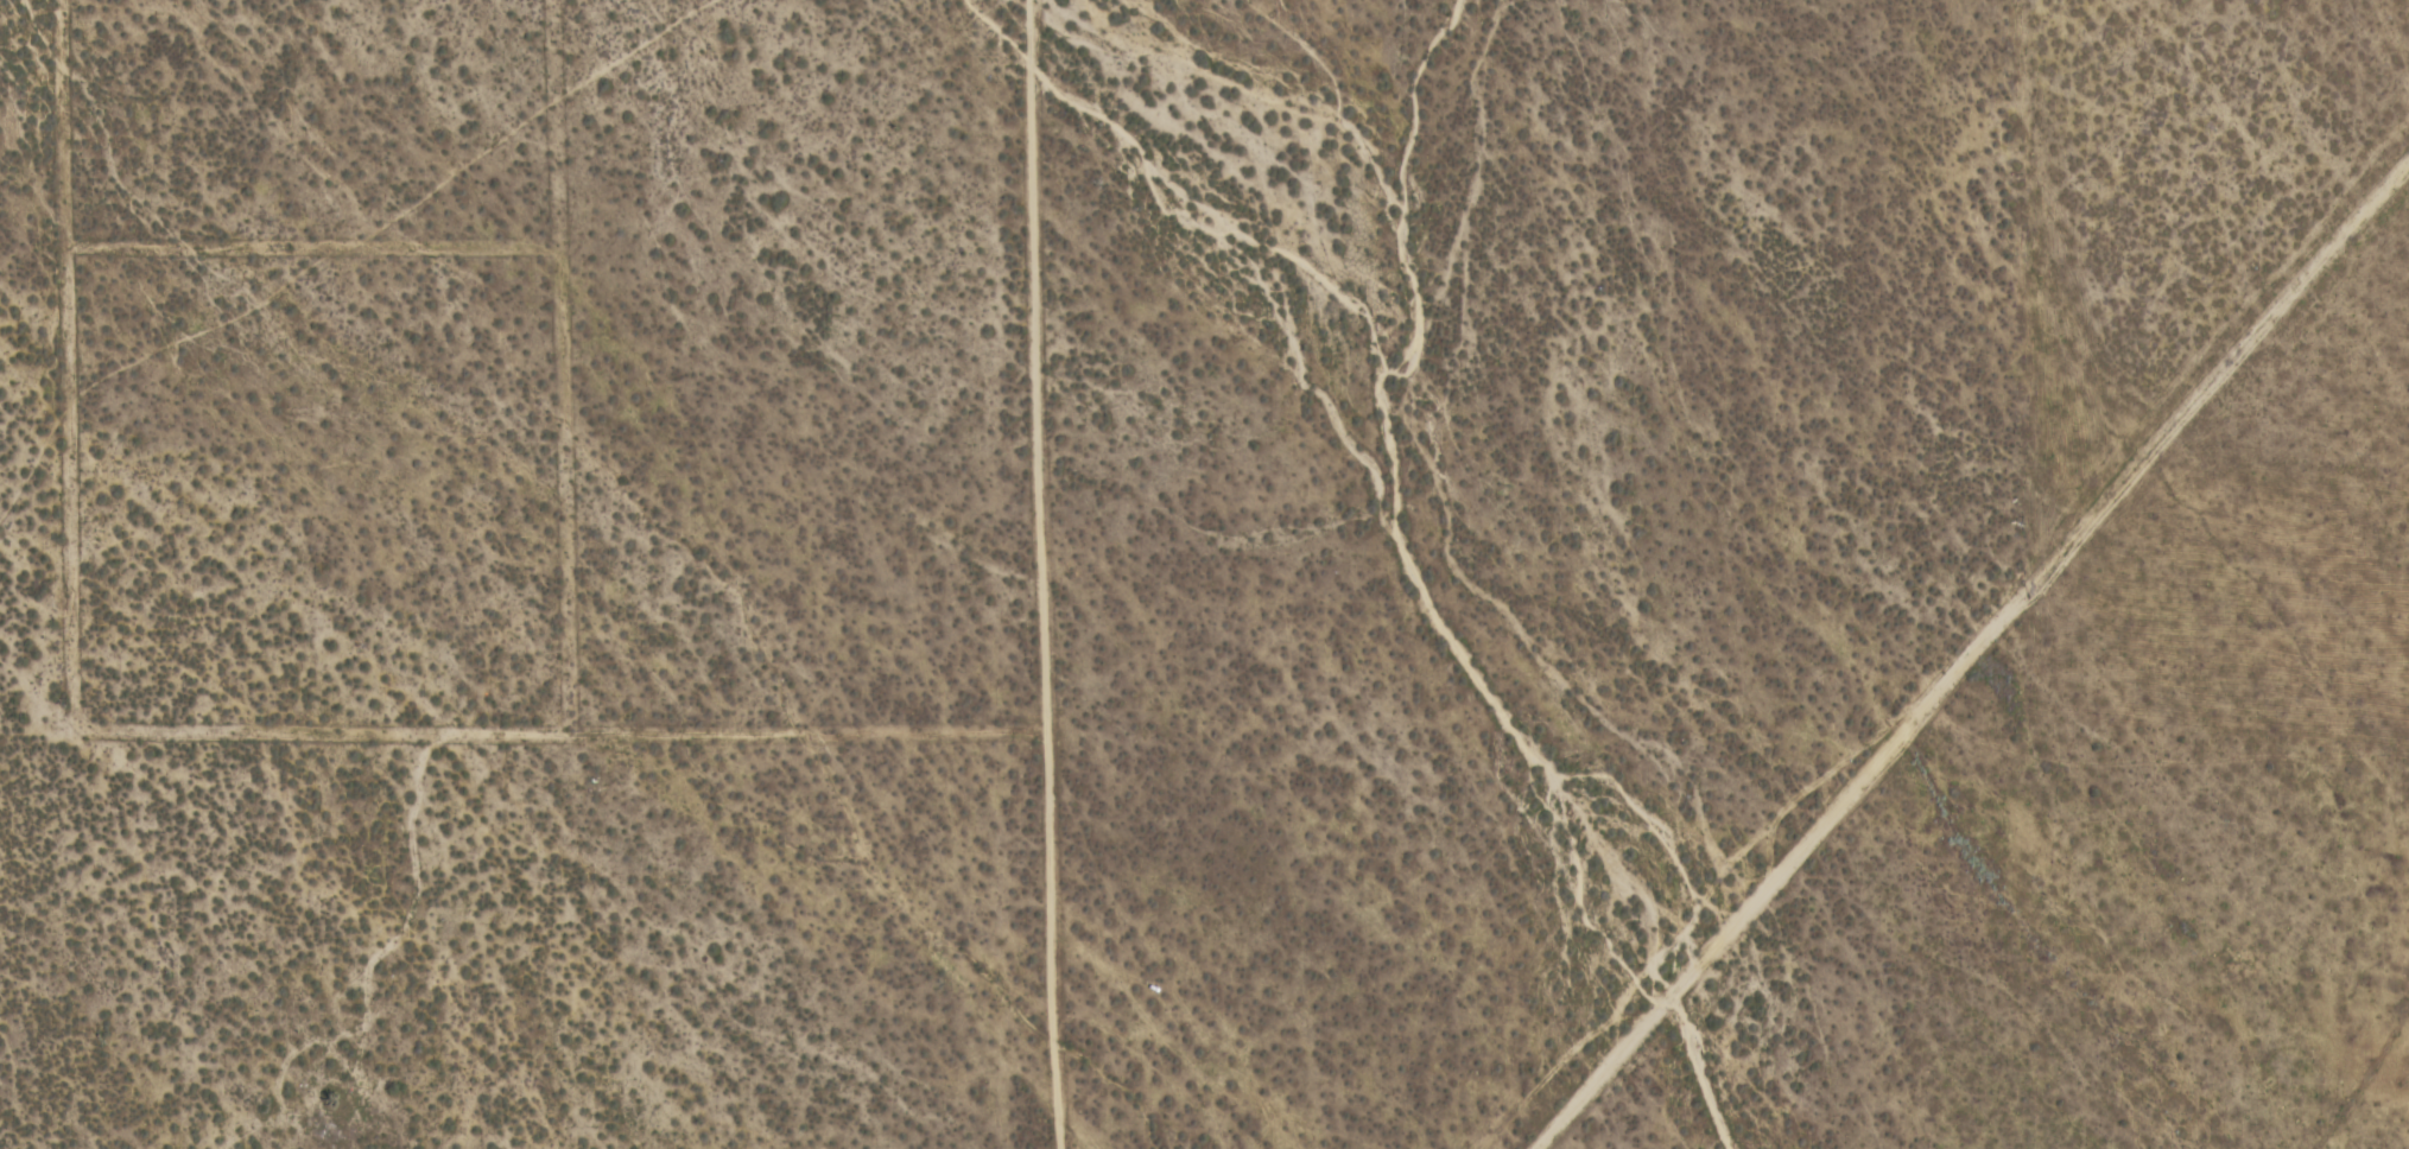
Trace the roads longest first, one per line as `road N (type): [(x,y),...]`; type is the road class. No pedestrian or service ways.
road 1 (track): [(1559,1148),(1967,673),(2408,185)]
road 2 (track): [(1059,1148),(1050,739)]

